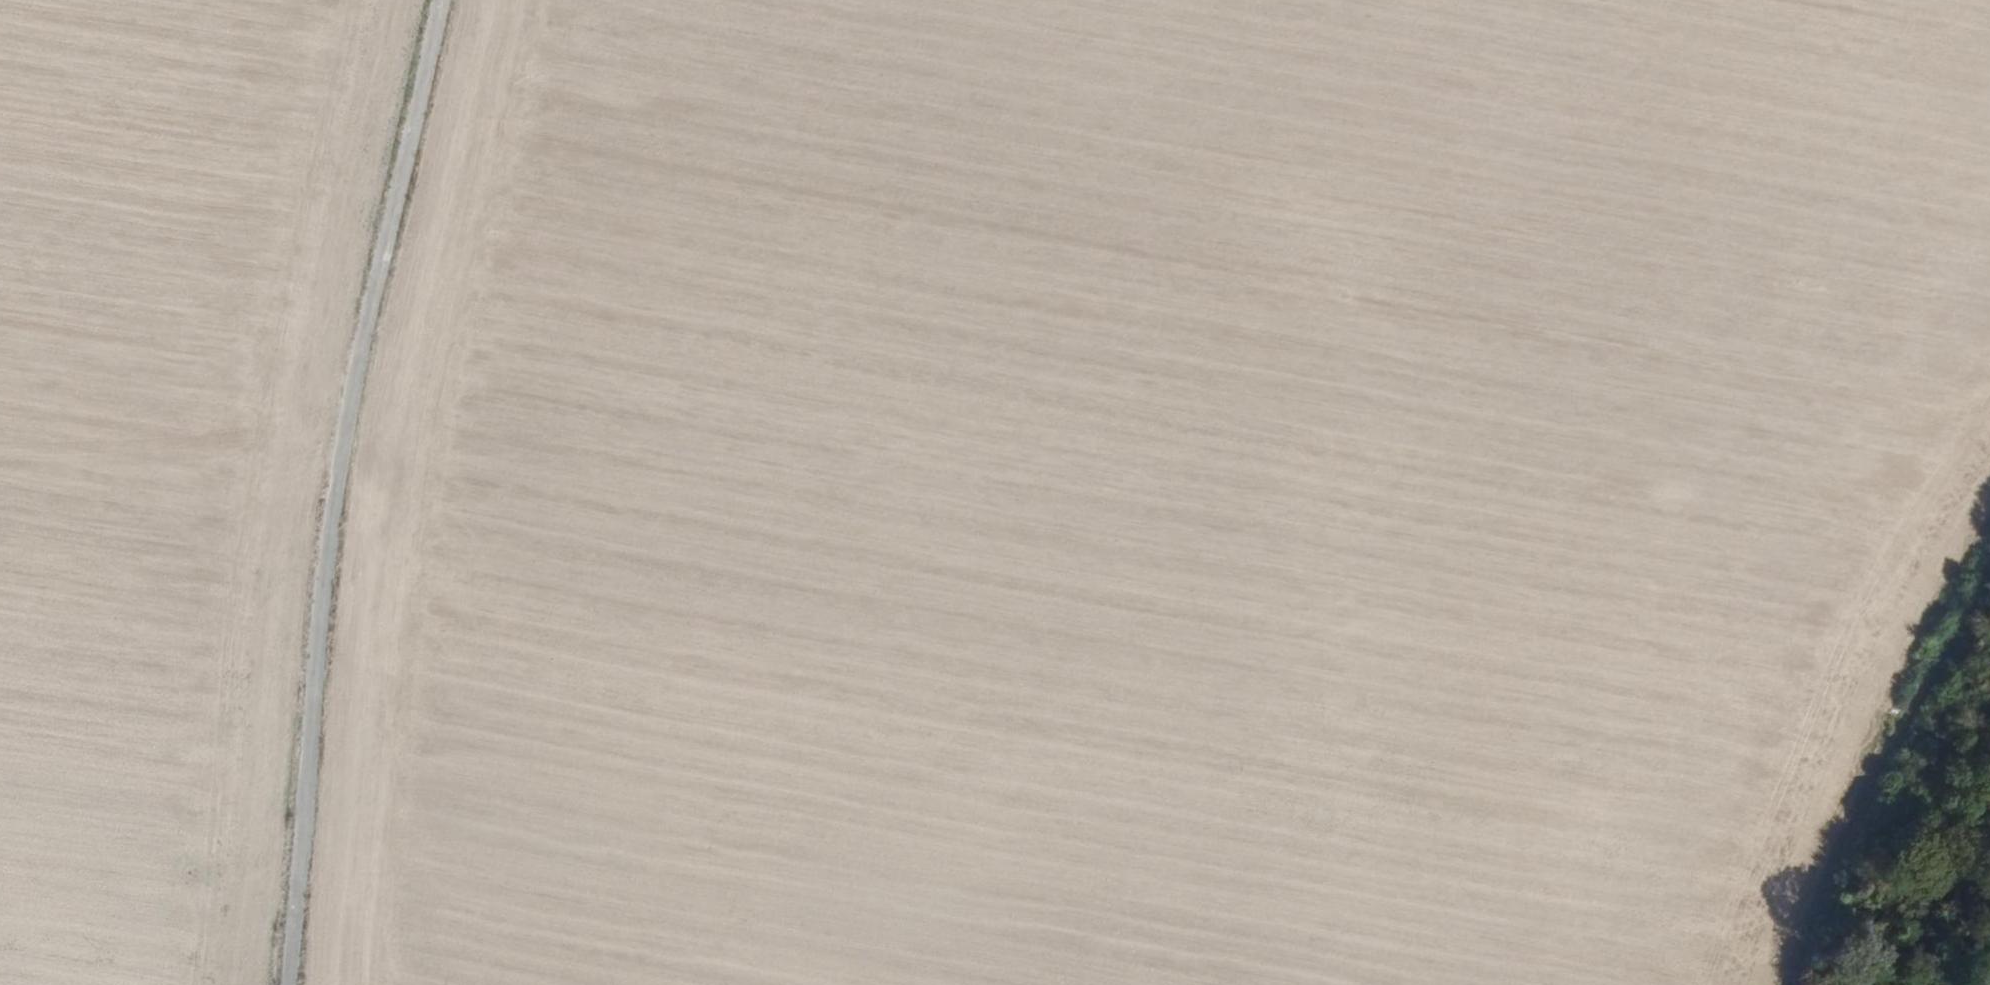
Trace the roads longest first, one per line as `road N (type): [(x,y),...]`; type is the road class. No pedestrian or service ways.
road 1 (unclassified): [(287,984),(343,431),(441,0)]
road 2 (track): [(1856,984),(1989,604)]

